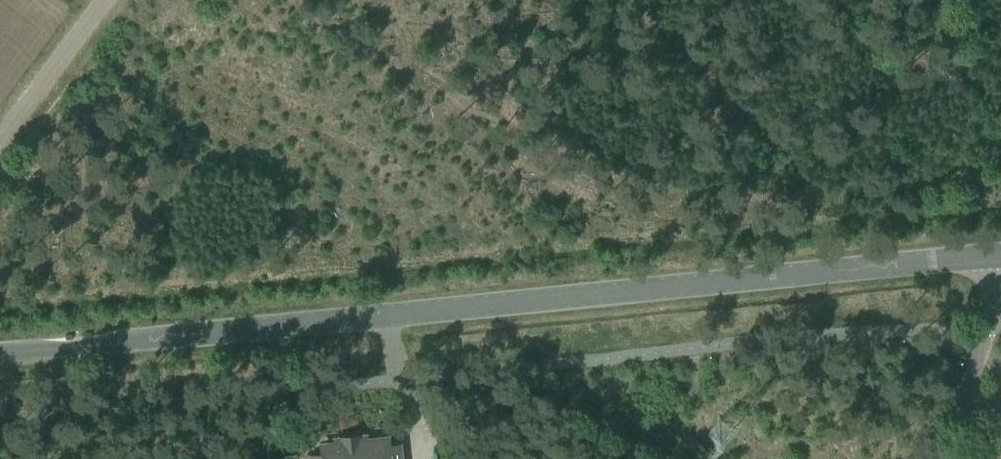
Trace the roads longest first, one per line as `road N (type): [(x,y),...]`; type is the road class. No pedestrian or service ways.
road 1 (tertiary): [(0,353),(915,258),(999,258)]
road 2 (unclassified): [(937,458),(999,258)]
road 3 (unclassified): [(0,139),(101,0)]

